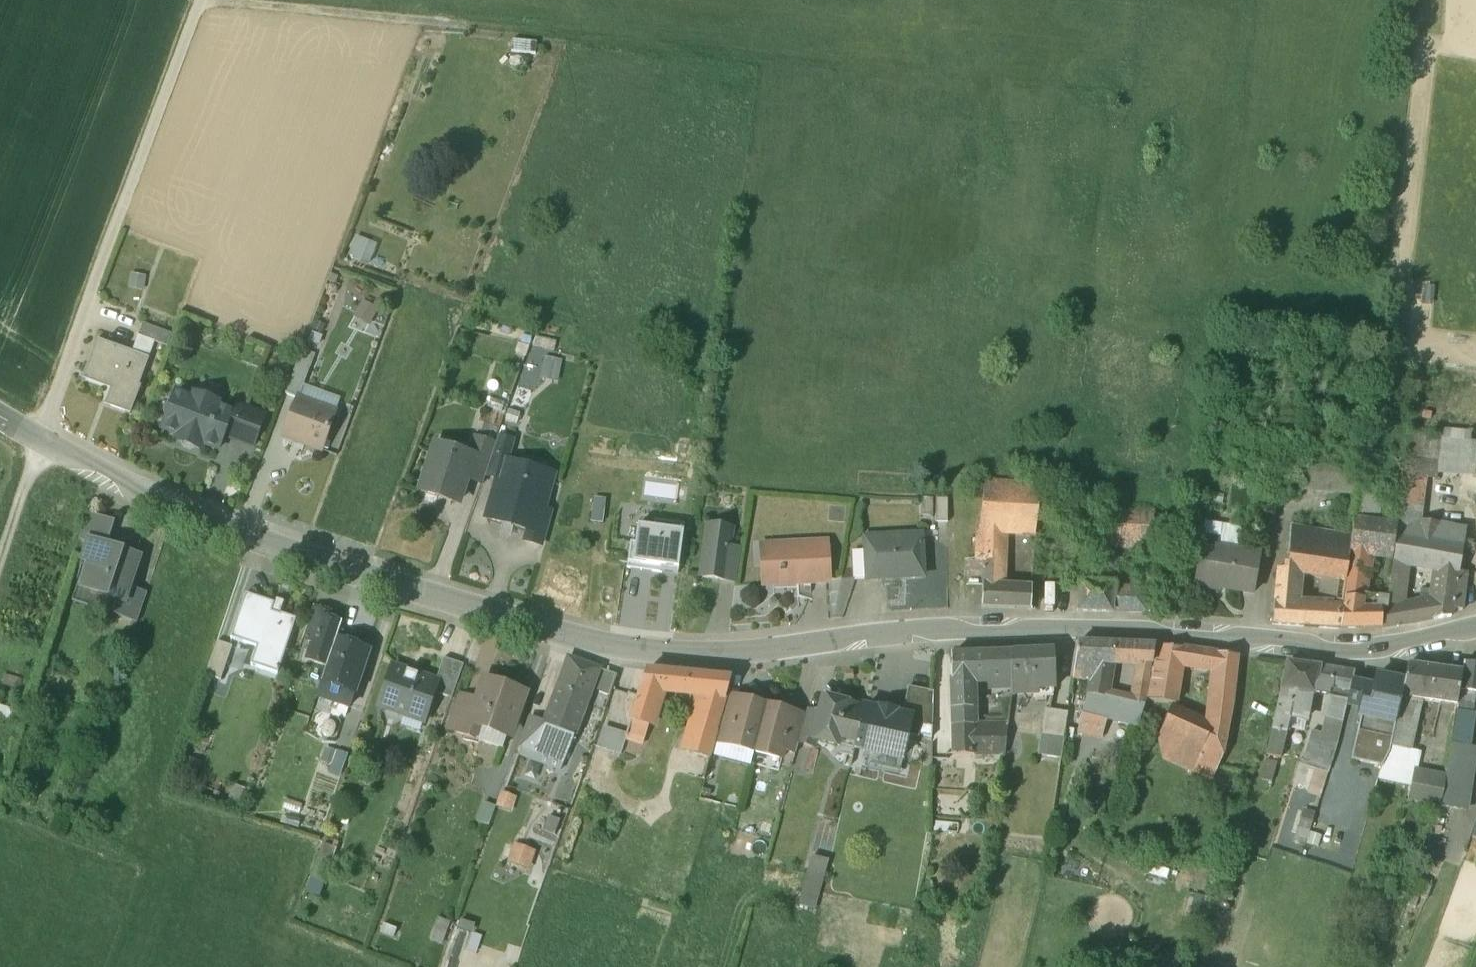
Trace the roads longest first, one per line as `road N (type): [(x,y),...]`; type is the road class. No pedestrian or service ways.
road 1 (unclassified): [(1475,629),(1350,650),(1291,640),(991,630),(734,655),(639,654),(470,610),(252,539),(161,505),(0,419)]
road 2 (track): [(202,0),(983,84)]
road 3 (track): [(202,0),(40,444)]
road 4 (track): [(0,568),(40,444)]

